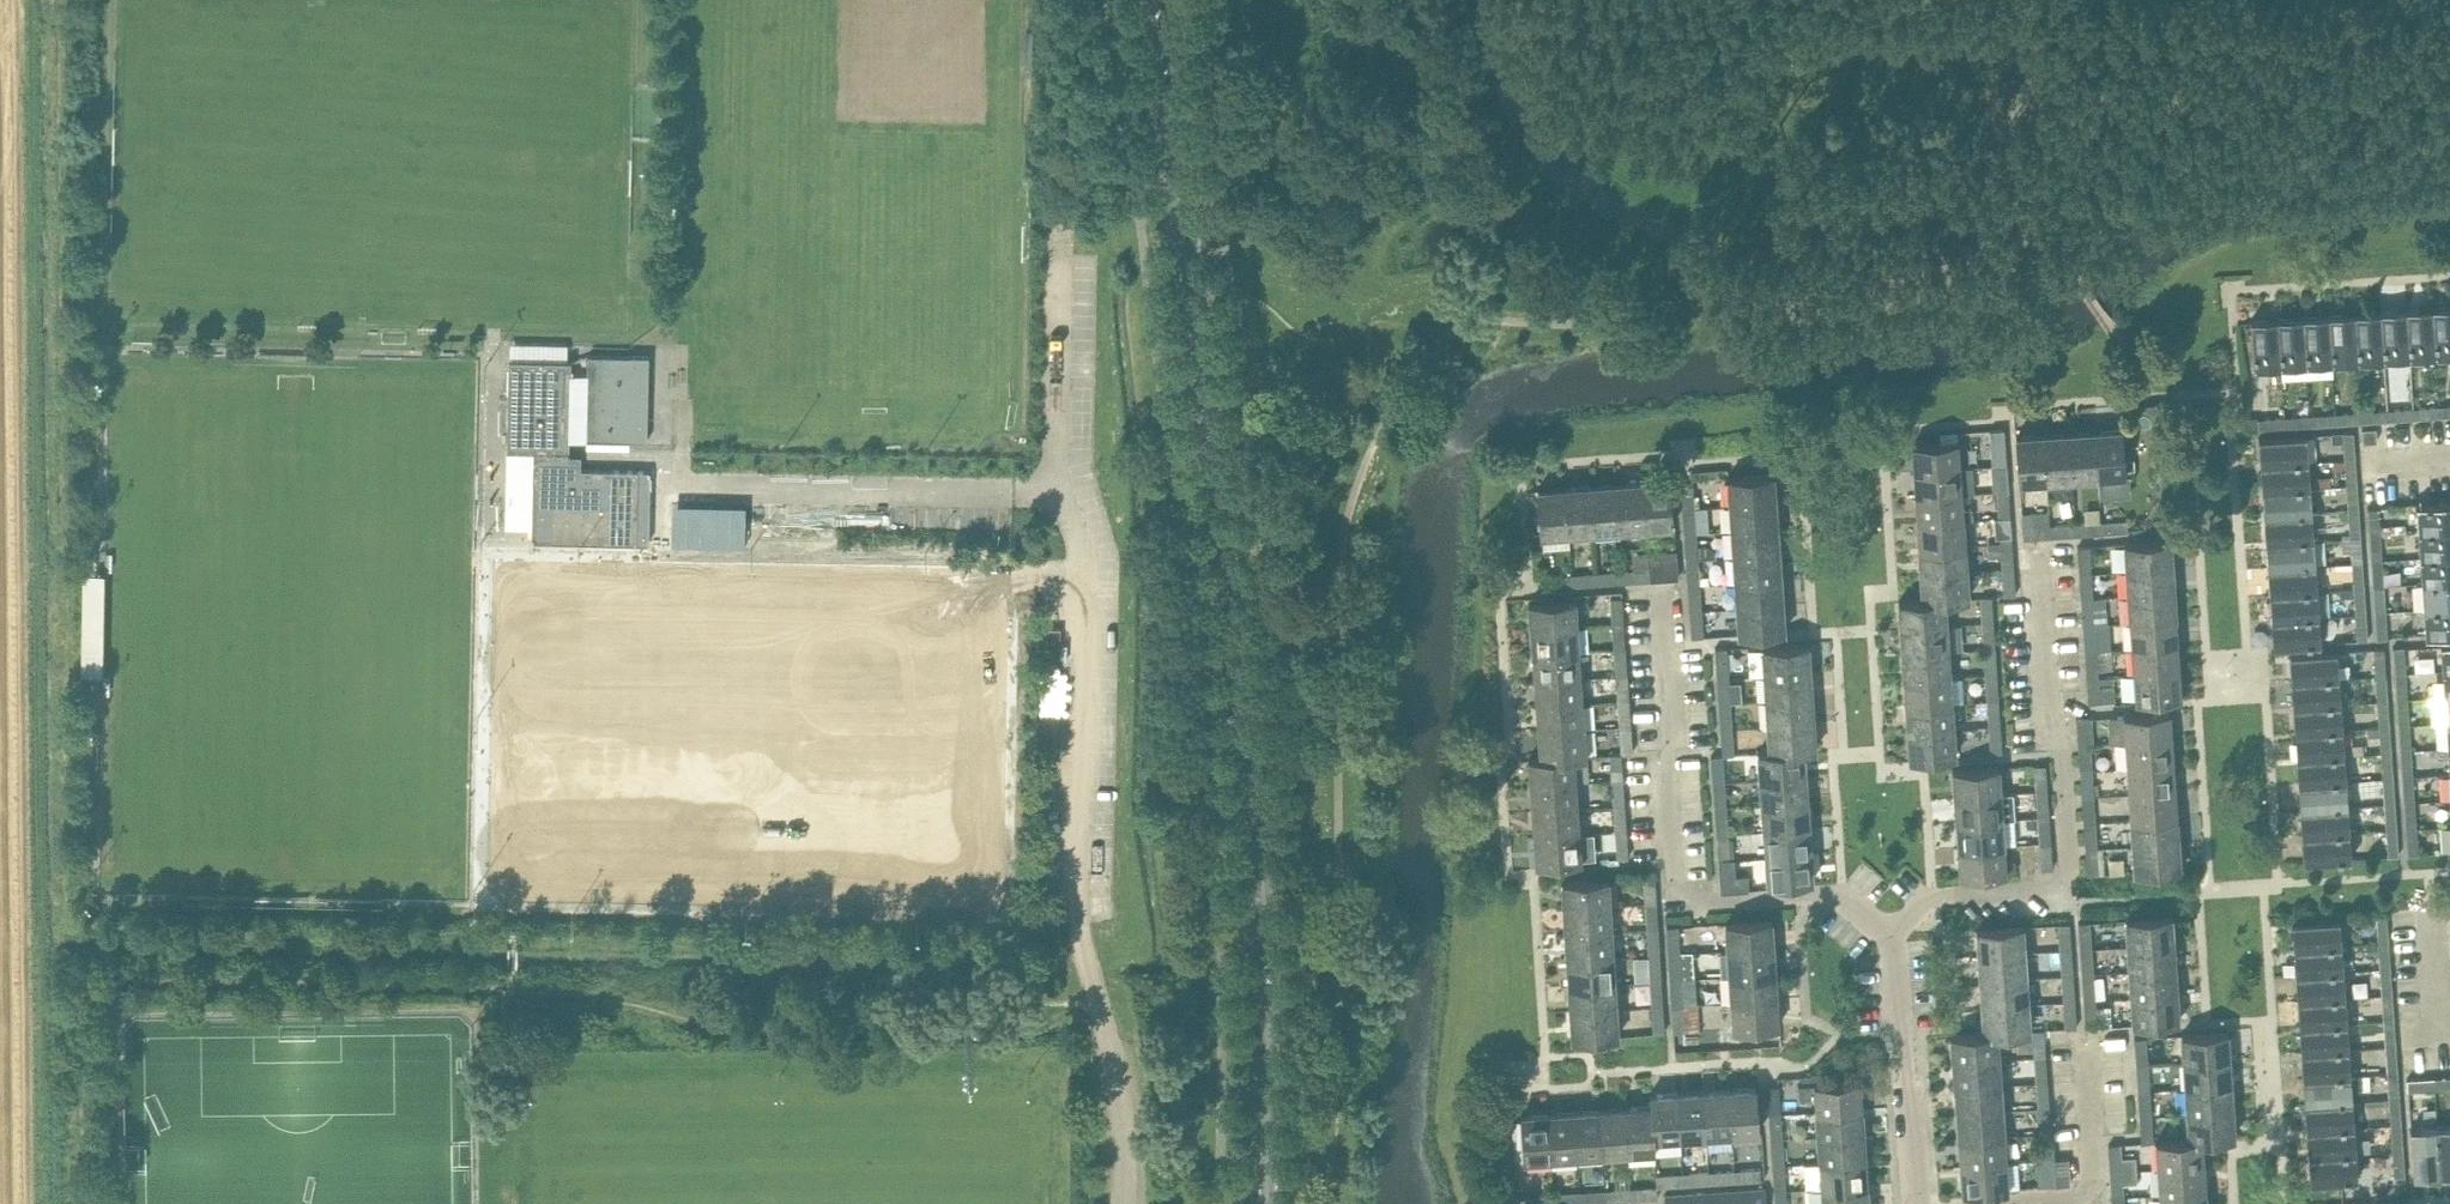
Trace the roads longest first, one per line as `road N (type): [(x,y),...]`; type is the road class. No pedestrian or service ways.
road 1 (tertiary): [(1260,1203),(1269,1066),(1260,768),(1160,0)]
road 2 (residential): [(1892,937),(1840,897),(1677,904),(1662,584)]
road 3 (residential): [(1892,937),(1932,898),(2053,886),(2070,868),(2062,749),(2050,728),(2038,543)]
road 4 (residential): [(1919,1203),(1892,937)]
road 5 (unclassified): [(1123,1203),(1128,1143),(1087,952)]
road 6 (residential): [(2441,1033),(2432,911)]

